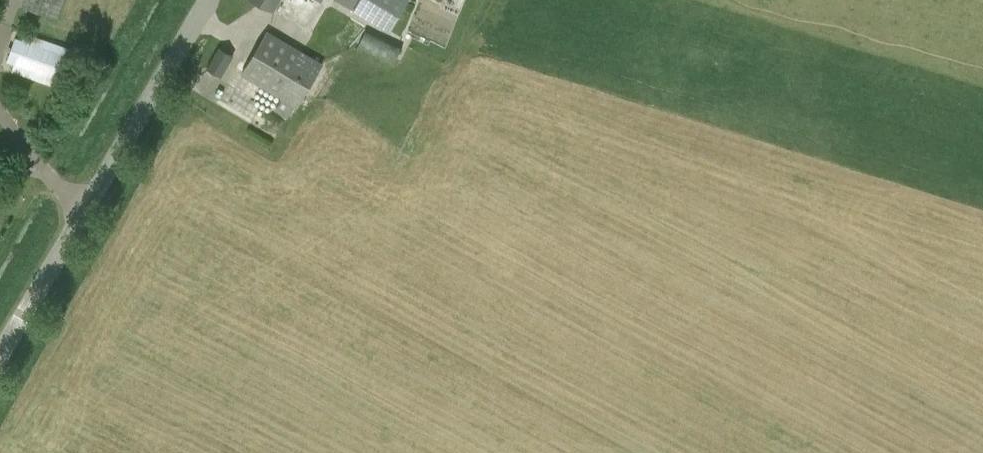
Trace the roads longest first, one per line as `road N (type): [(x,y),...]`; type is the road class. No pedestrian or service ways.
road 1 (unclassified): [(0,366),(207,0)]

